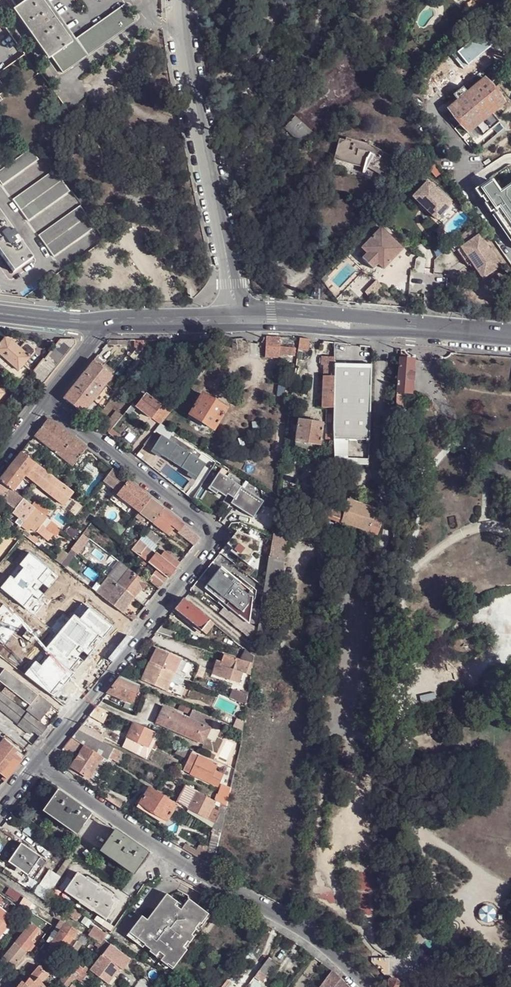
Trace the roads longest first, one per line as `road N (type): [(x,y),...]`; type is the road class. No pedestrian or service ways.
road 1 (residential): [(37,763),(211,535),(46,402)]
road 2 (residential): [(37,763),(164,850),(307,933),(370,986)]
road 3 (residential): [(237,318),(179,0)]
road 4 (residential): [(237,318),(510,337)]
road 5 (residential): [(104,320),(237,318)]

